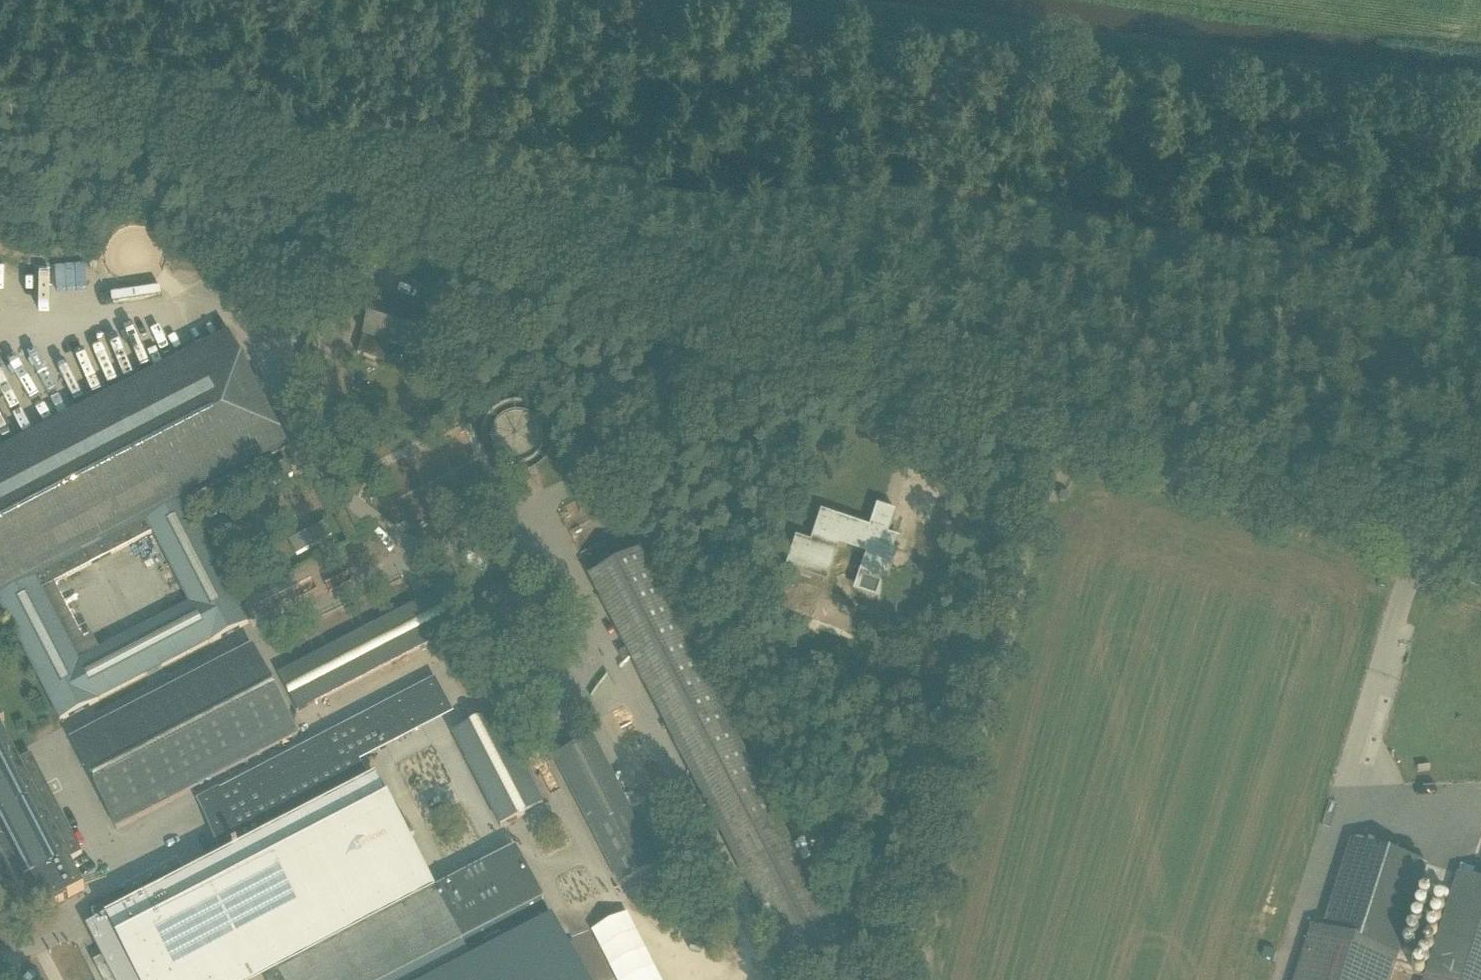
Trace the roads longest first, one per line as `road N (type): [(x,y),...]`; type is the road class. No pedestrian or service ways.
road 1 (unclassified): [(1480,568),(659,292),(589,261),(0,75)]

